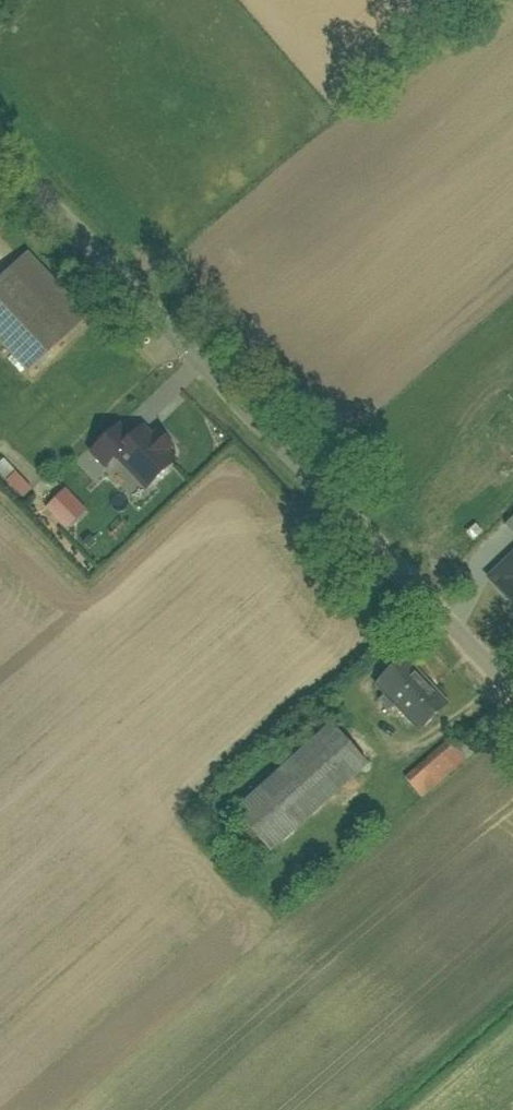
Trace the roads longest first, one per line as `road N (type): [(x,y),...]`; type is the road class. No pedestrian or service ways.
road 1 (residential): [(0,155),(512,690)]

